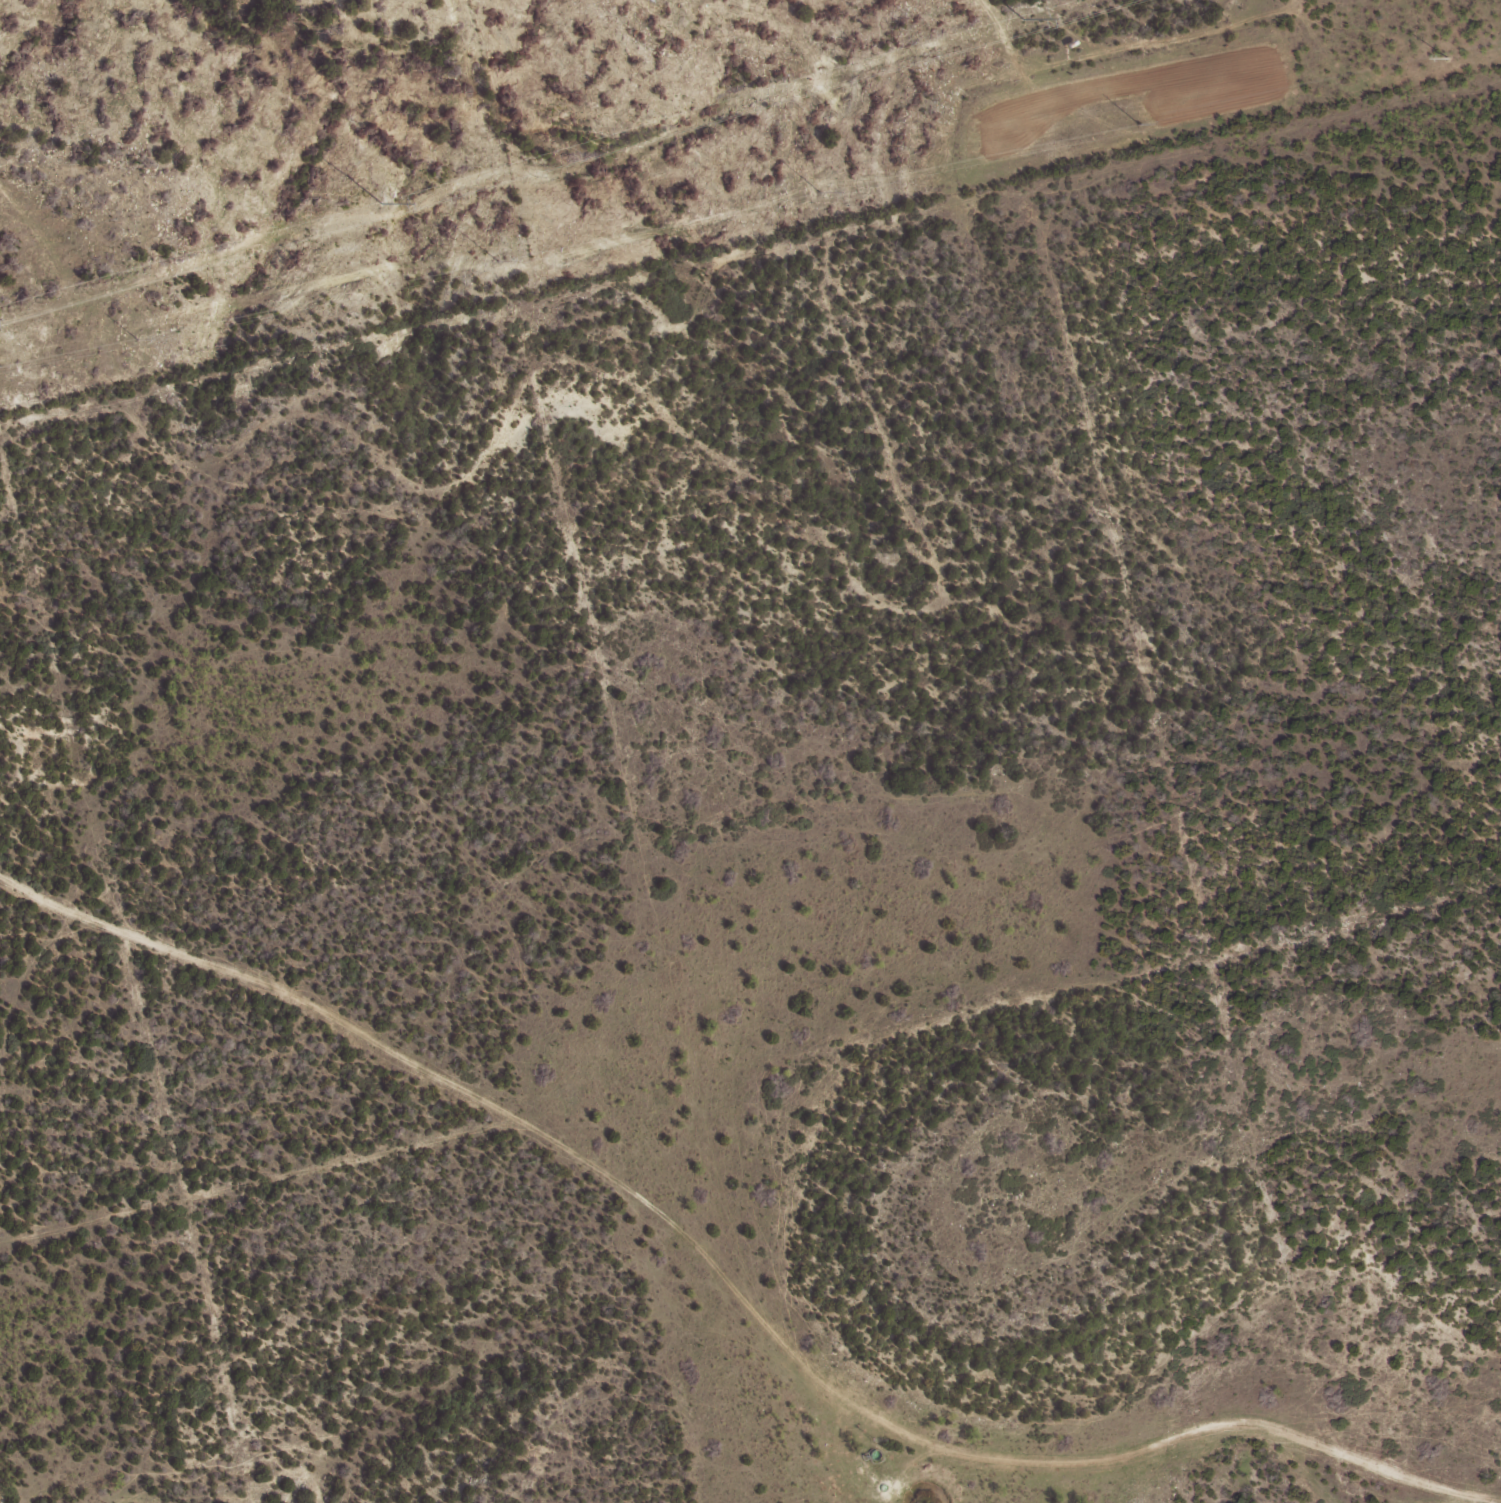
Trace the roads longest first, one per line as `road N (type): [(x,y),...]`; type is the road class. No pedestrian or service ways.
road 1 (track): [(1500,1493),(1362,1439),(980,1449),(814,1373),(744,1297),(703,1222),(749,1085),(794,1034),(884,994),(1015,969),(1111,974),(1262,1065),(1418,1080),(1500,1104)]

